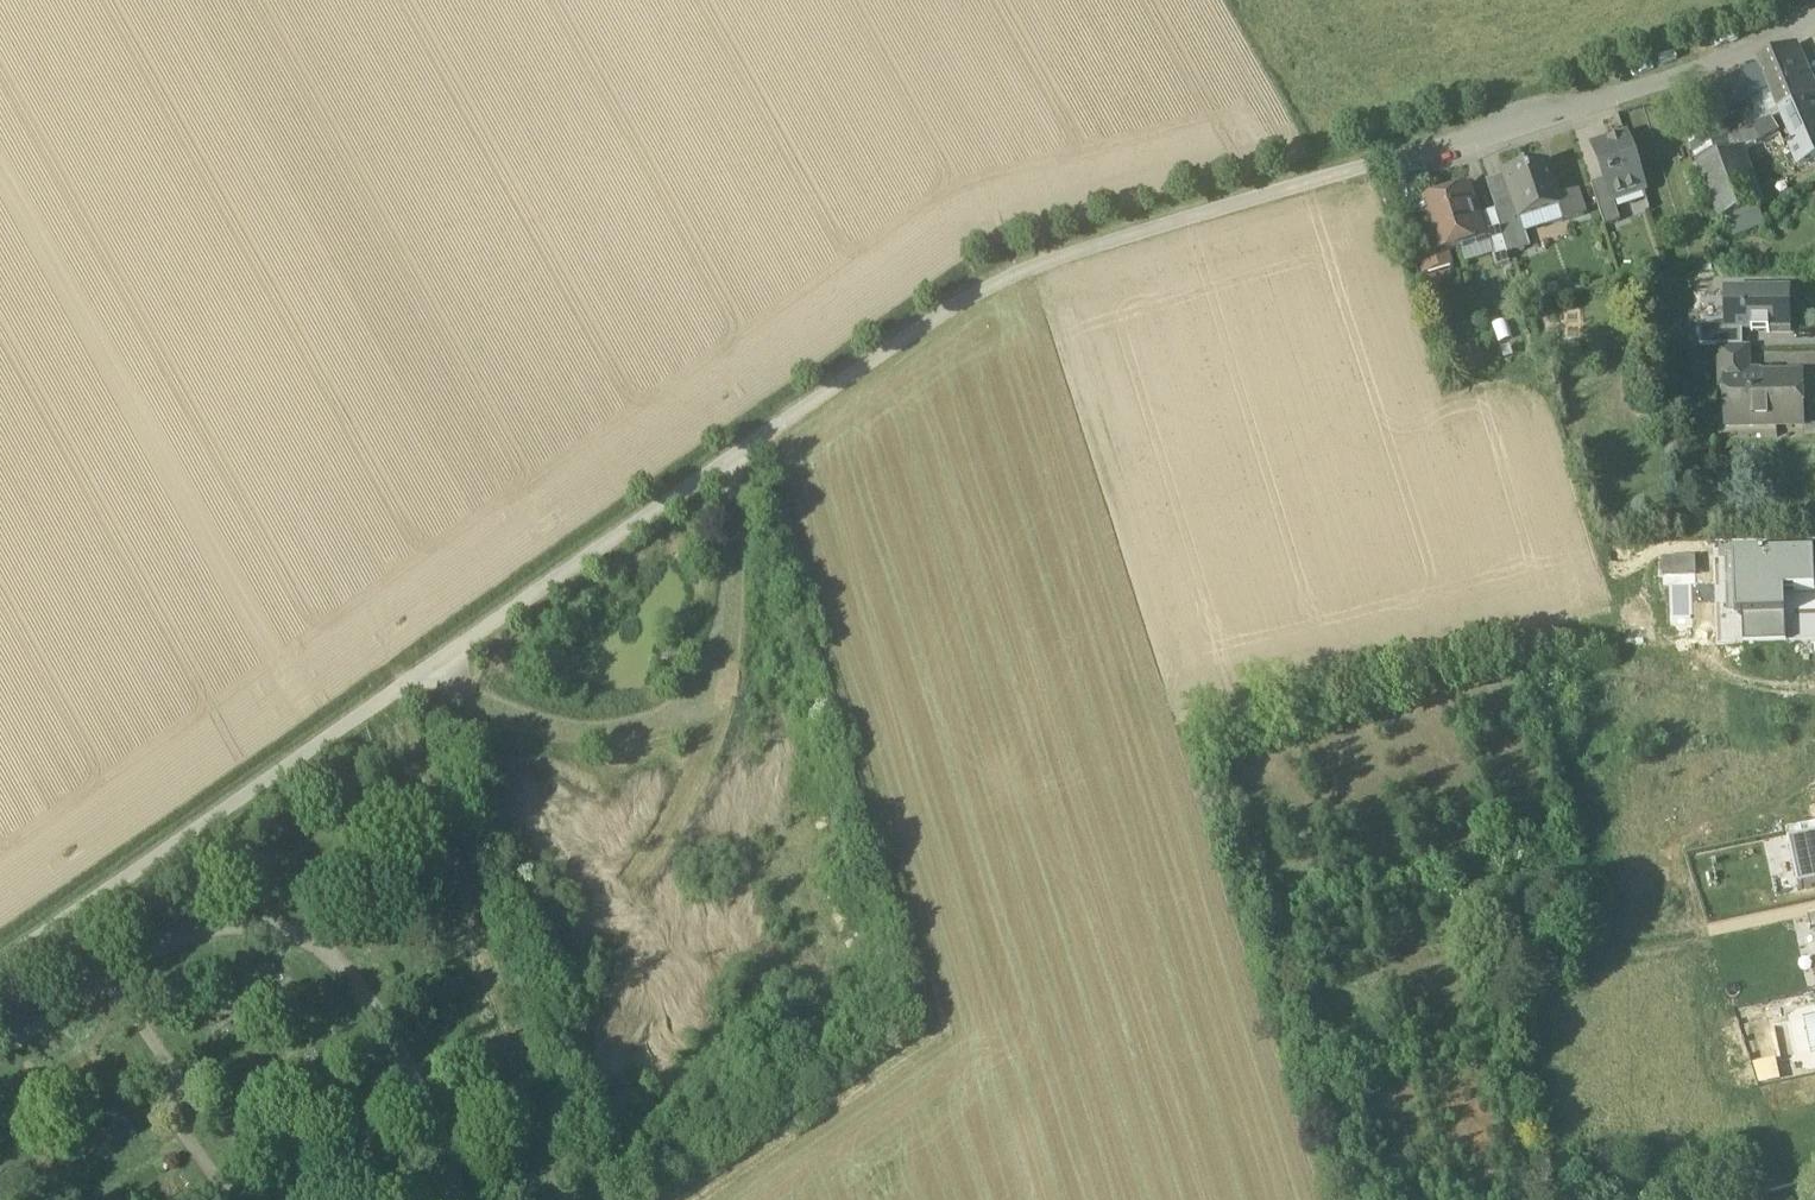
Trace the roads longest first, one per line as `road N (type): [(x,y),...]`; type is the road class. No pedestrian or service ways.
road 1 (unclassified): [(0,963),(977,293),(1037,264),(1387,158)]
road 2 (residential): [(1387,158),(1754,53),(1814,20)]

